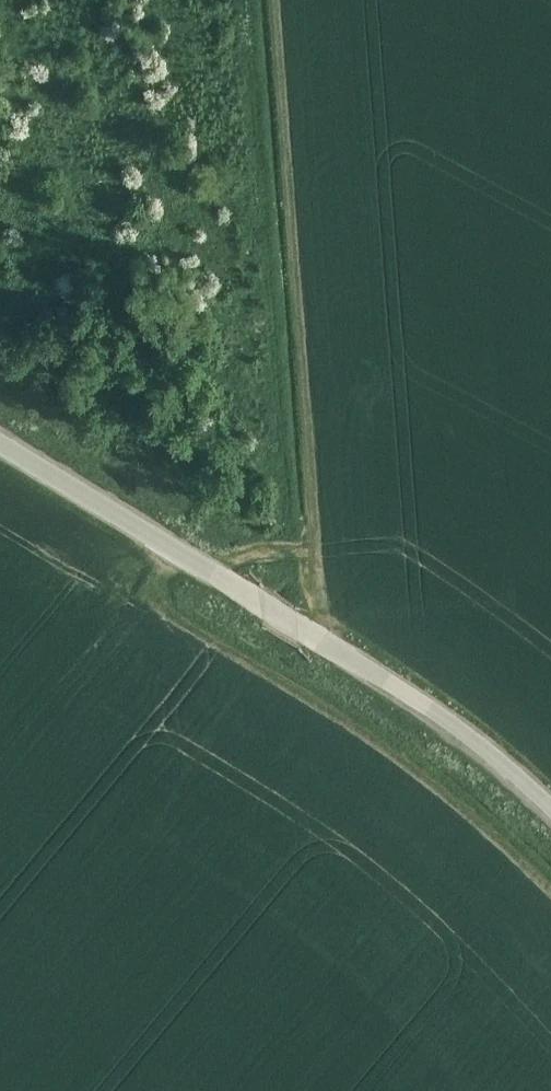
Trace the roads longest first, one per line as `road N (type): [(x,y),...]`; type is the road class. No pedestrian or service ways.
road 1 (tertiary): [(550,813),(469,740),(0,451)]

